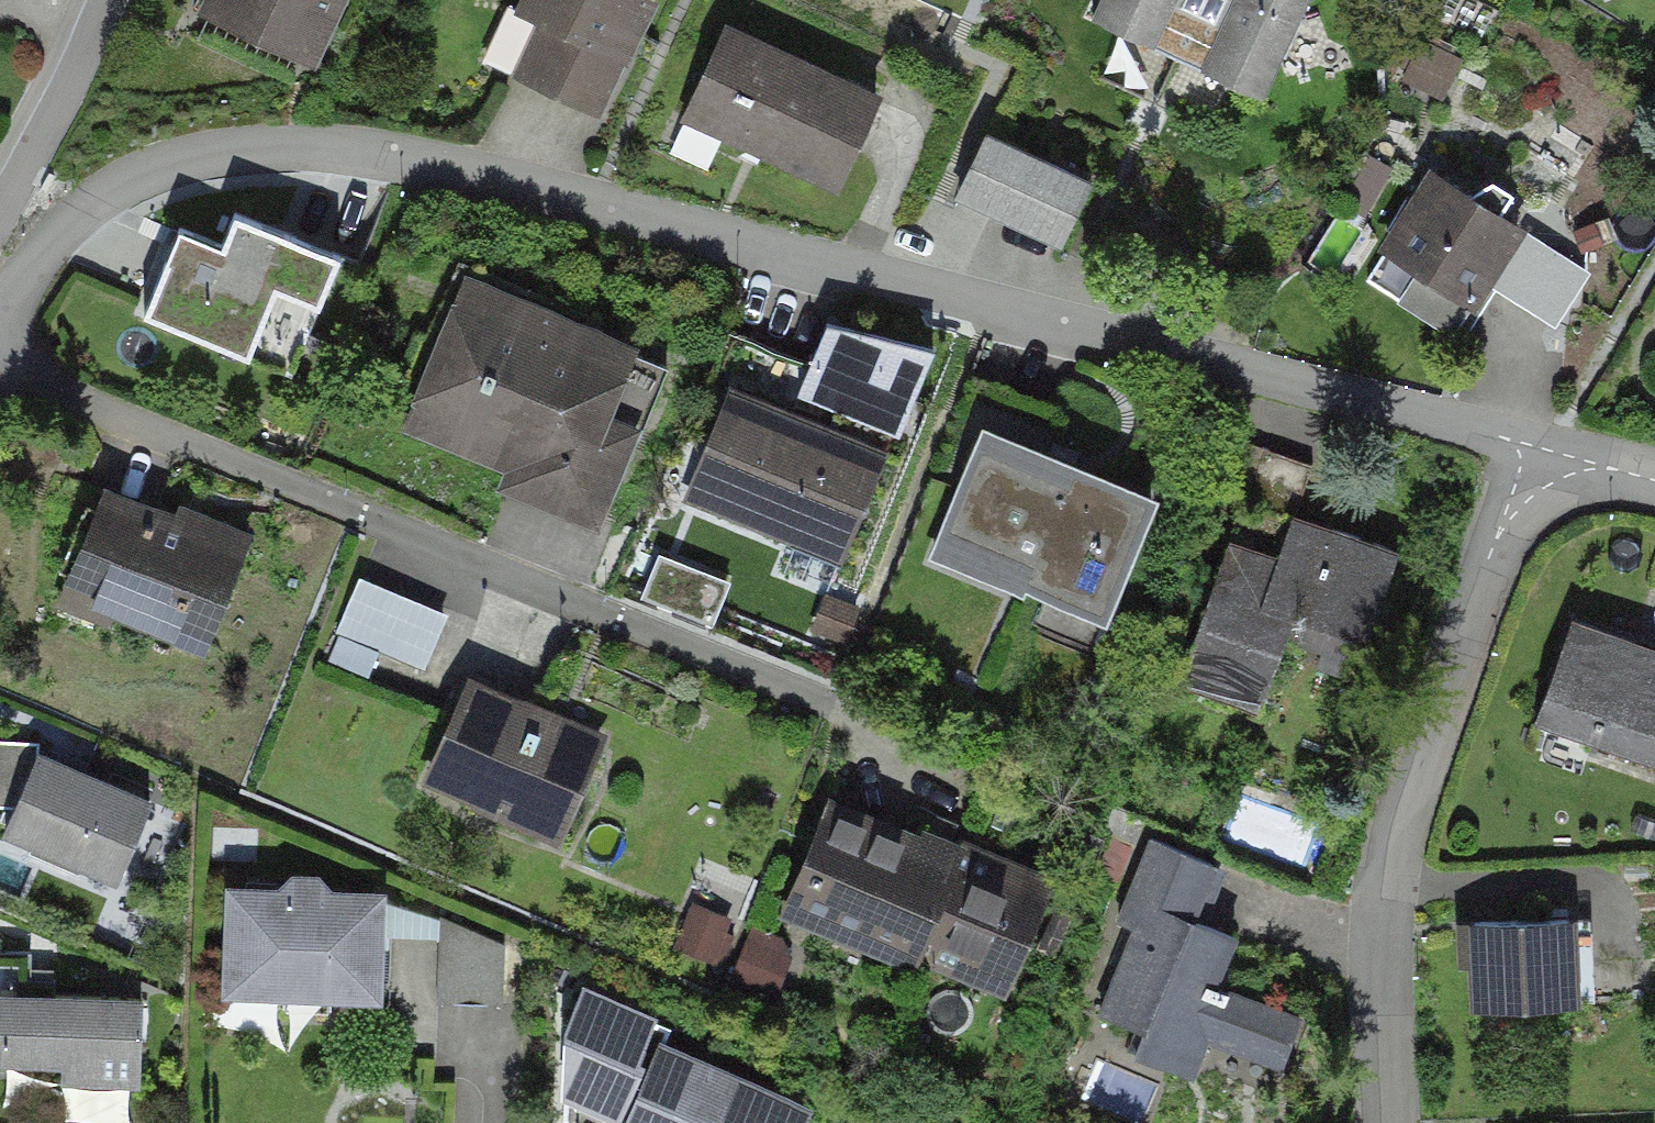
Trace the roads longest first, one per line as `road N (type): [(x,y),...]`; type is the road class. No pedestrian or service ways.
road 1 (residential): [(0,288),(149,168),(384,147),(1552,454)]
road 2 (residential): [(1384,1122),(1375,931),(1475,624),(1552,454)]
road 3 (residential): [(0,216),(101,0)]

